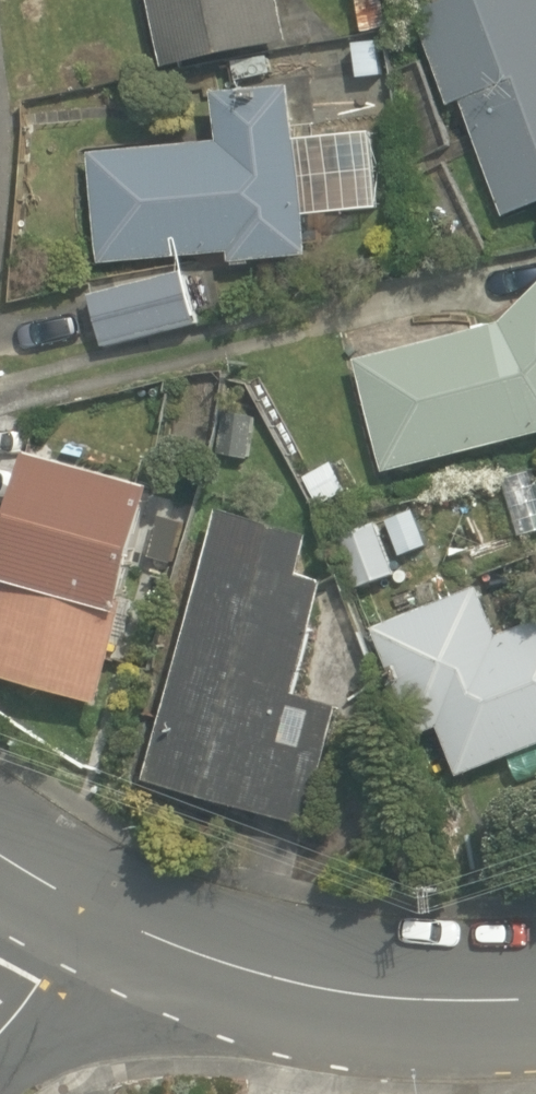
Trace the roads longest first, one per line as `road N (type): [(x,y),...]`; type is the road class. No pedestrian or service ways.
road 1 (tertiary): [(535,997),(352,996),(249,972),(107,918)]
road 2 (residential): [(0,1029),(107,918)]
road 3 (tertiary): [(107,918),(0,852)]

